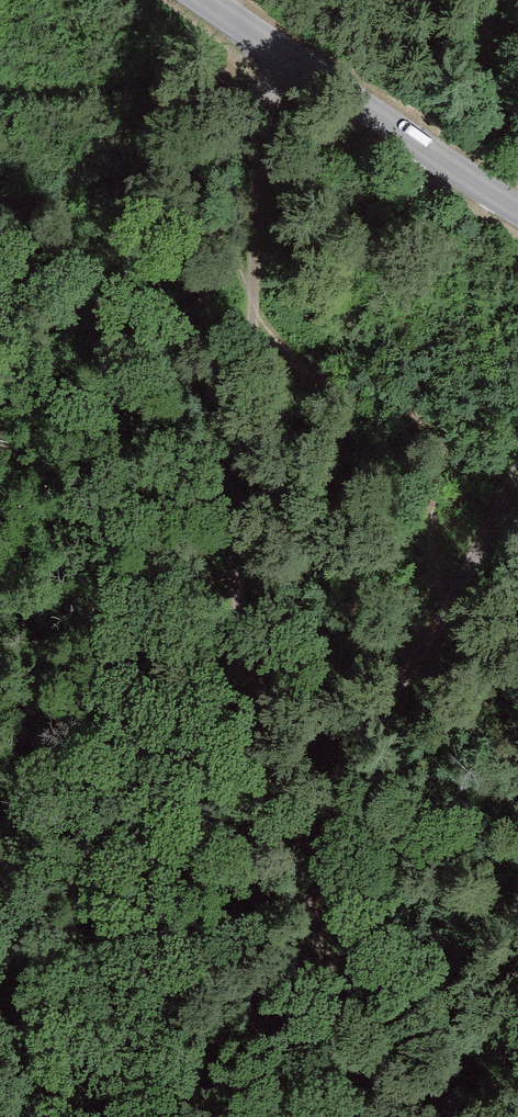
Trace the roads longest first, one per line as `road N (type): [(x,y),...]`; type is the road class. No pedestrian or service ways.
road 1 (track): [(299,65),(261,152),(241,291),(224,529),(346,1116)]
road 2 (track): [(517,488),(302,931)]
road 3 (unclassified): [(204,0),(517,209)]

